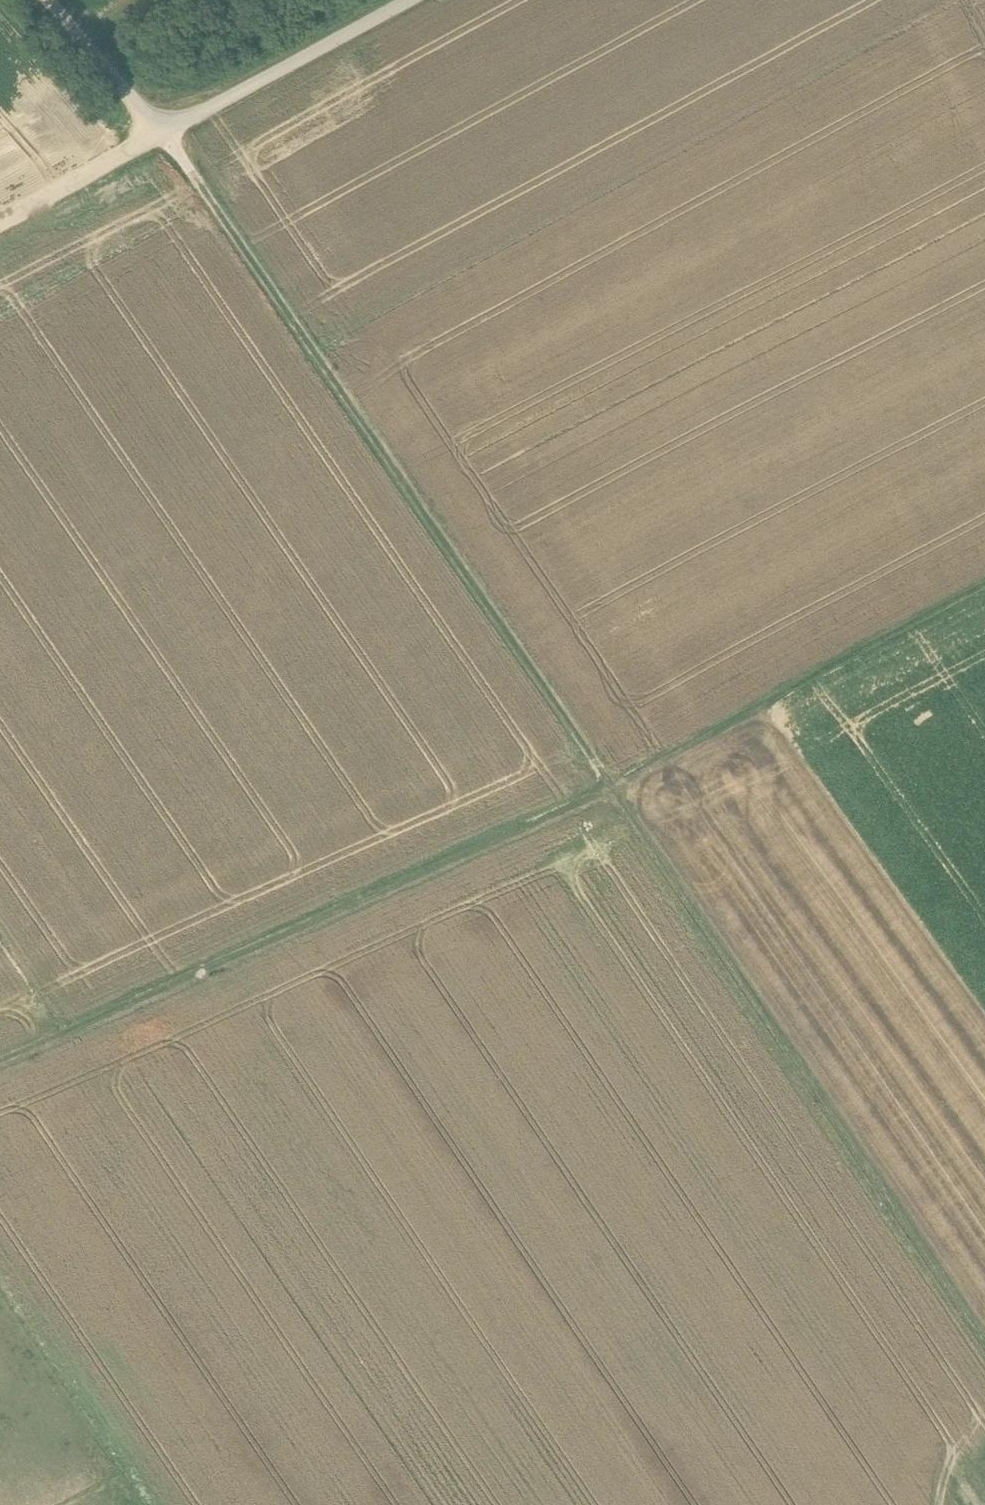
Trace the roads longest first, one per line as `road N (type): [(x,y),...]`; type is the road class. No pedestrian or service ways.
road 1 (track): [(984,1334),(165,136)]
road 2 (track): [(984,589),(613,787),(0,1060)]
road 3 (track): [(165,136),(418,0)]
road 4 (track): [(0,226),(165,136)]
road 5 (track): [(45,0),(165,136)]

